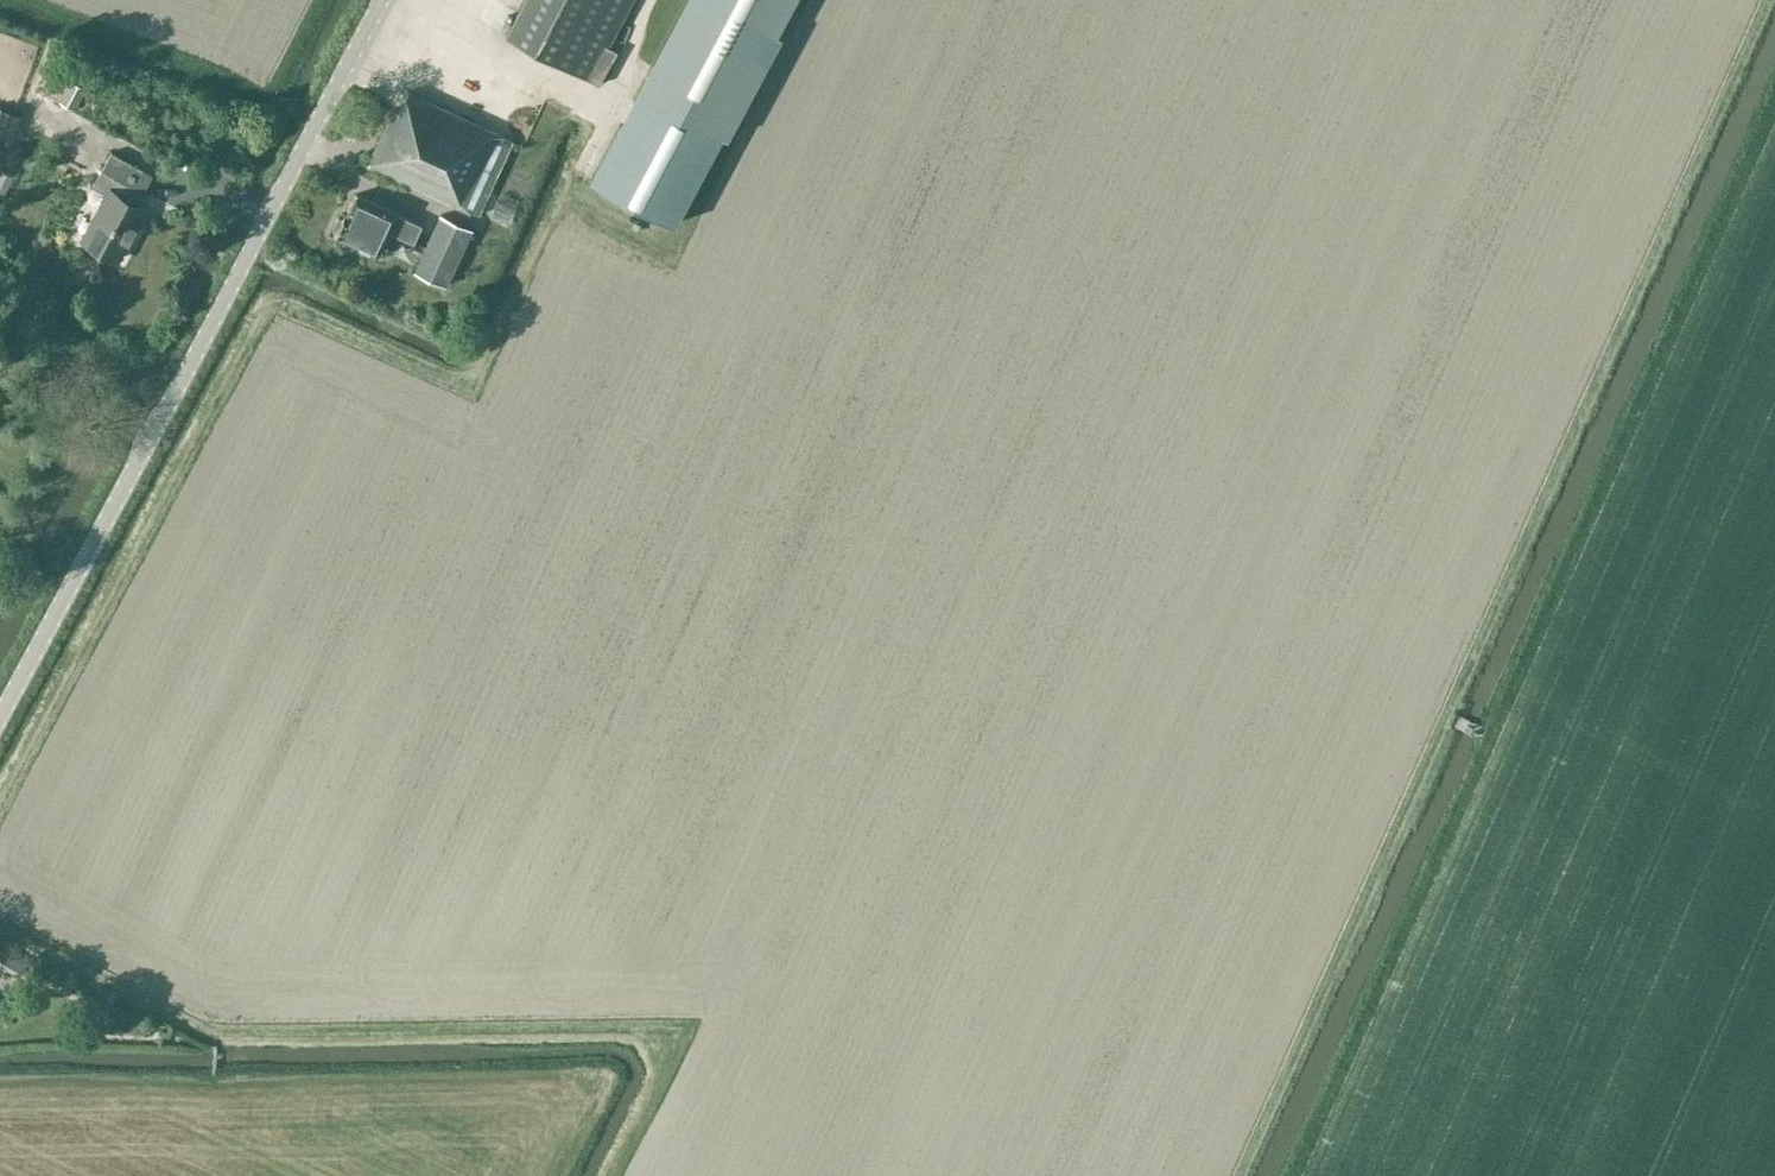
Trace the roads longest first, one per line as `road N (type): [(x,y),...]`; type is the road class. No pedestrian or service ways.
road 1 (tertiary): [(383,0),(0,713)]

